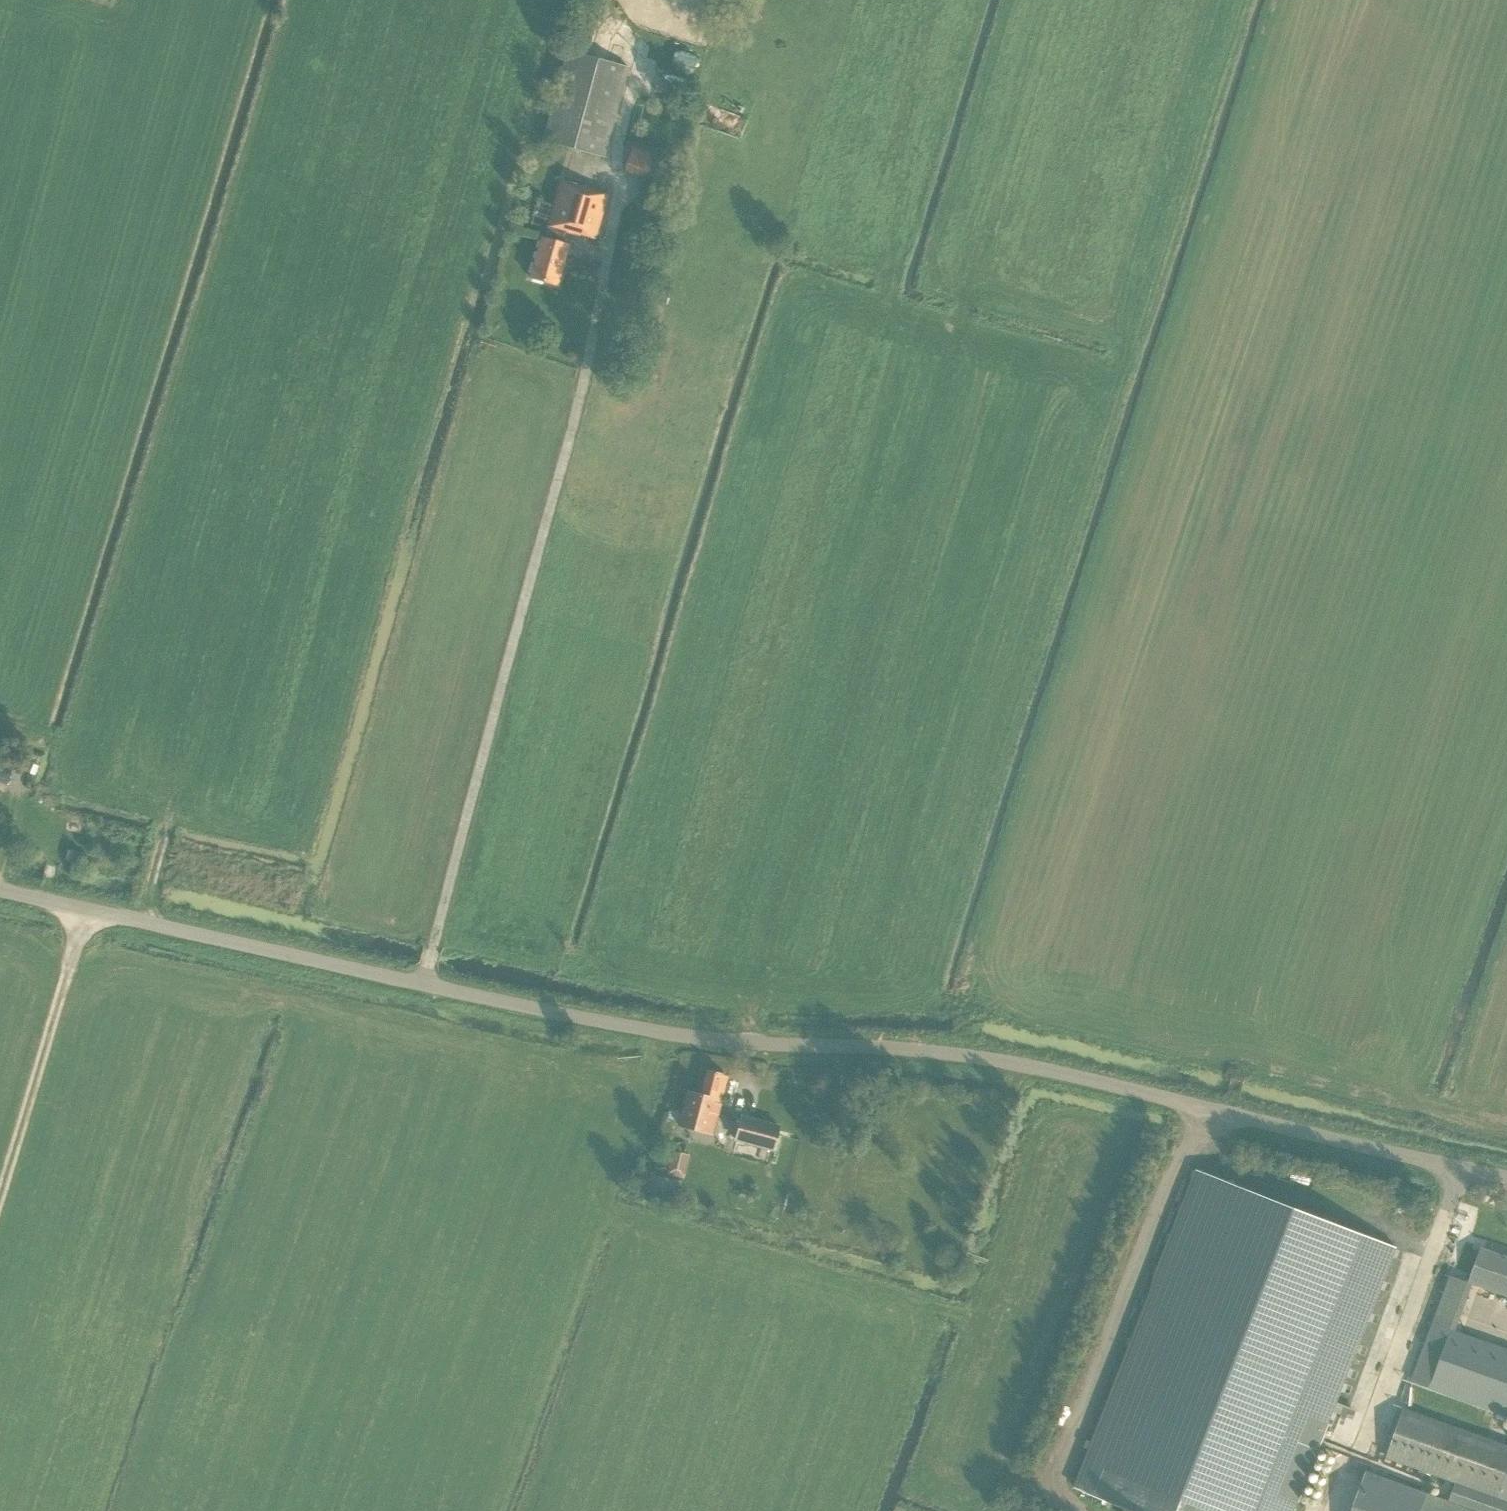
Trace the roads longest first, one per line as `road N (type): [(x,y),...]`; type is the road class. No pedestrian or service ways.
road 1 (unclassified): [(1506,1178),(1001,1064),(932,1052),(733,1044),(0,894)]

